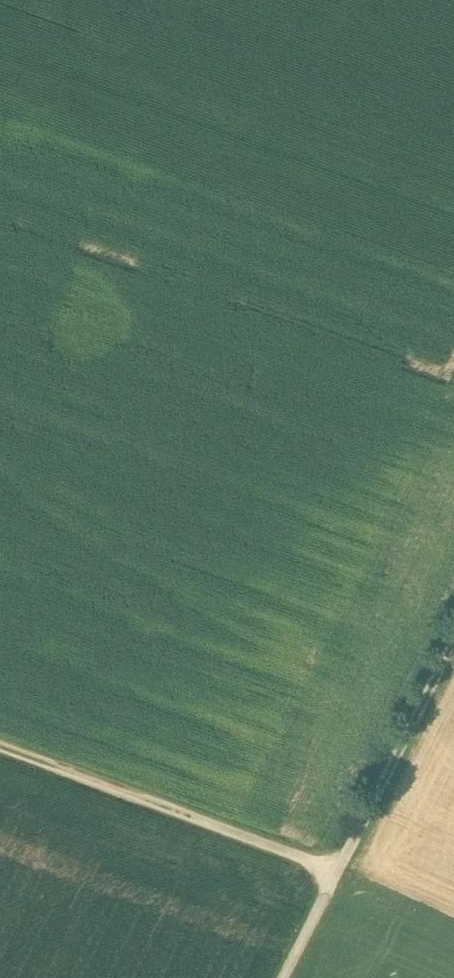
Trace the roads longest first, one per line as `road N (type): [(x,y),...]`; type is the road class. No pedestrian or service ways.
road 1 (unclassified): [(285,977),(453,642)]
road 2 (track): [(0,742),(341,870)]

